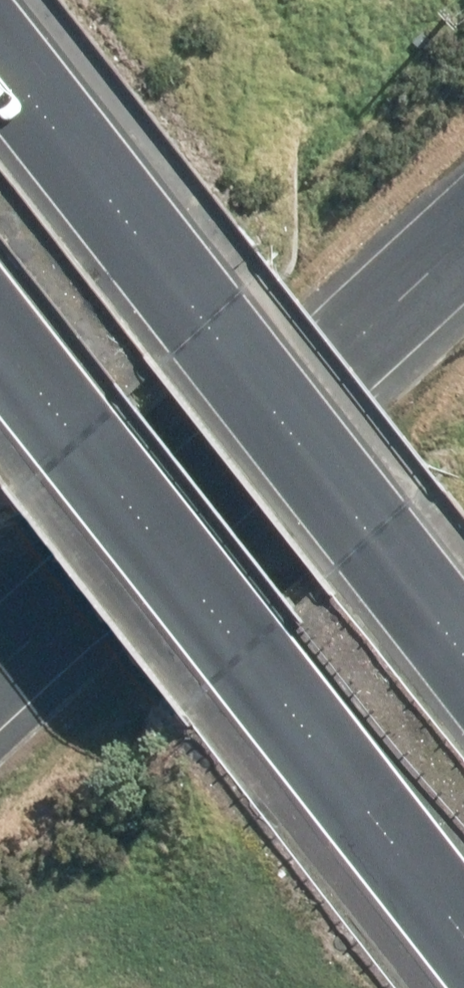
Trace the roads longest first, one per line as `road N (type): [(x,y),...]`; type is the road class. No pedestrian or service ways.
road 1 (motorway): [(0,53),(463,661)]
road 2 (motorway): [(463,938),(0,342)]
road 3 (unclassified): [(0,662),(463,236)]

